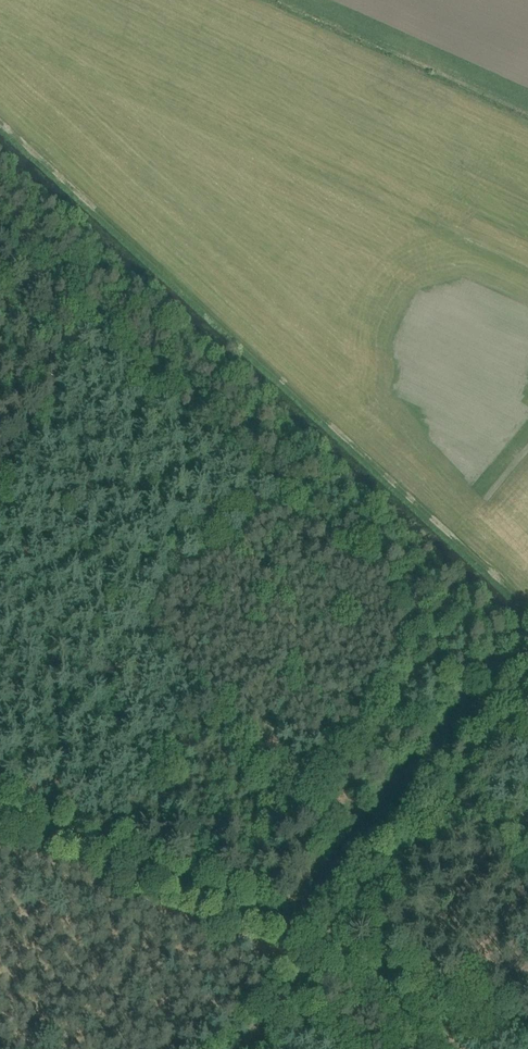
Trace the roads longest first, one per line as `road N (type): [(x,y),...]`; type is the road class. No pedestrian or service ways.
road 1 (track): [(331,935),(0,802)]
road 2 (track): [(331,935),(527,1011)]
road 3 (track): [(238,1048),(318,953)]

